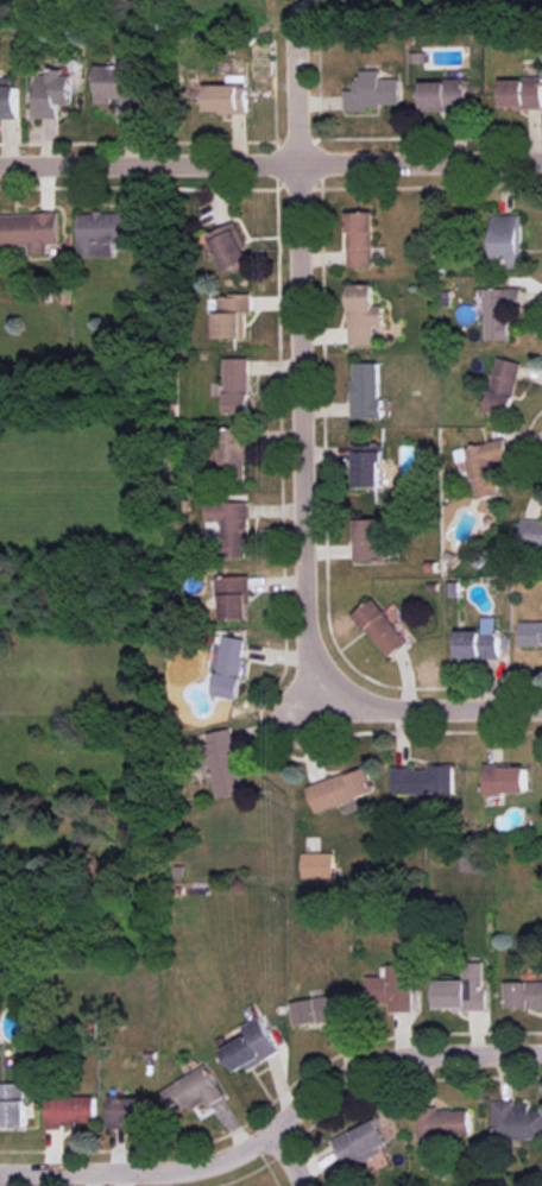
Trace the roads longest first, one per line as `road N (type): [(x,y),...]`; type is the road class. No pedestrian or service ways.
road 1 (residential): [(321,686),(307,610),(292,31)]
road 2 (residential): [(0,1173),(196,1167),(269,1135),(339,1079),(365,1068),(418,1056),(541,1055)]
road 3 (residential): [(0,167),(541,161)]
road 4 (residential): [(321,686),(365,707),(541,707)]

